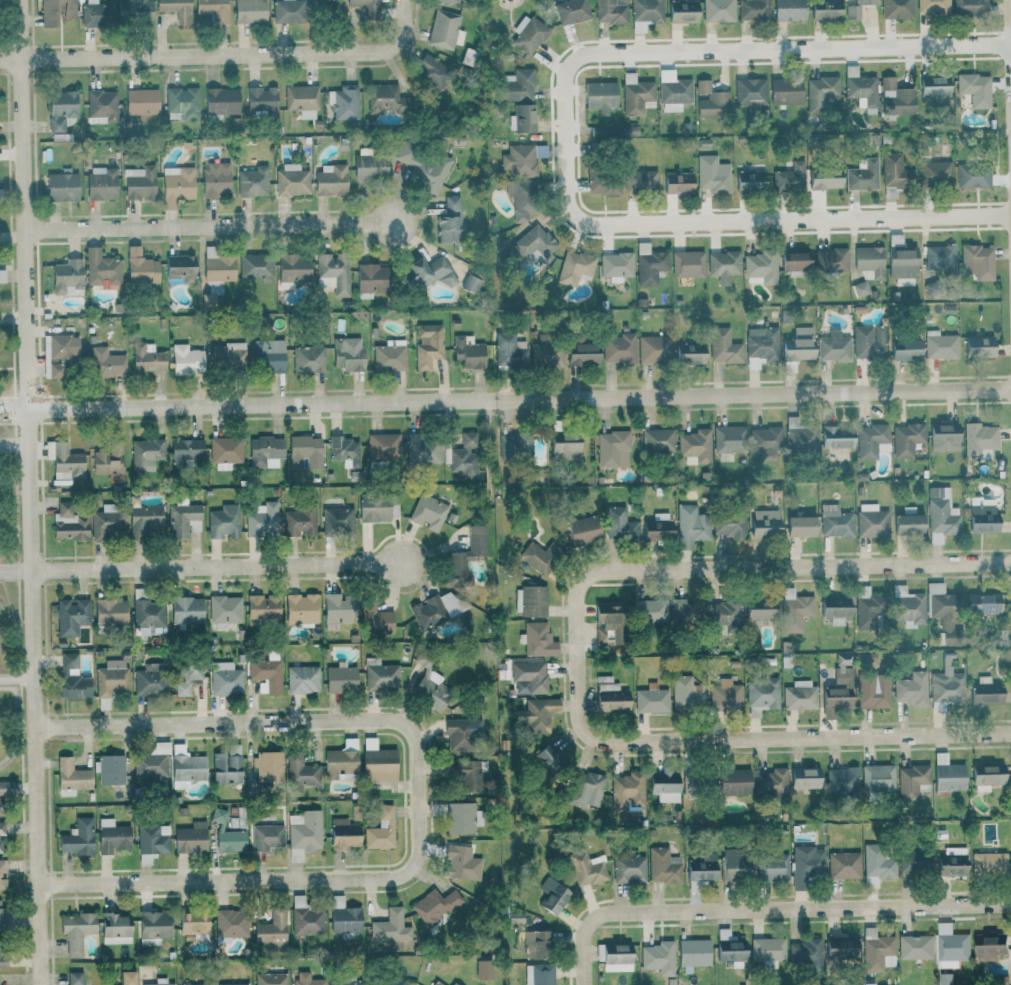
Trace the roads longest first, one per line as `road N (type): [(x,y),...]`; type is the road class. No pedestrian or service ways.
road 1 (residential): [(0,410),(1010,388)]
road 2 (residential): [(43,984),(23,0)]
road 3 (residential): [(1010,45),(591,54),(566,68),(564,140)]
road 4 (residential): [(1010,215),(594,225),(567,204),(564,140)]
road 5 (residential): [(1010,732),(603,742),(580,730),(576,656)]
road 6 (residential): [(1010,562),(597,572),(576,592),(576,656)]
road 7 (residential): [(1010,904),(607,913),(583,934),(583,984)]
road 8 (residential): [(0,61),(380,54),(403,33),(403,0)]
road 9 (residential): [(41,884),(395,877),(417,858),(417,797)]
road 10 (residential): [(417,797),(416,744),(390,721),(38,729)]
road 11 (residential): [(34,571),(408,563)]
road 12 (residential): [(27,231),(395,224)]

